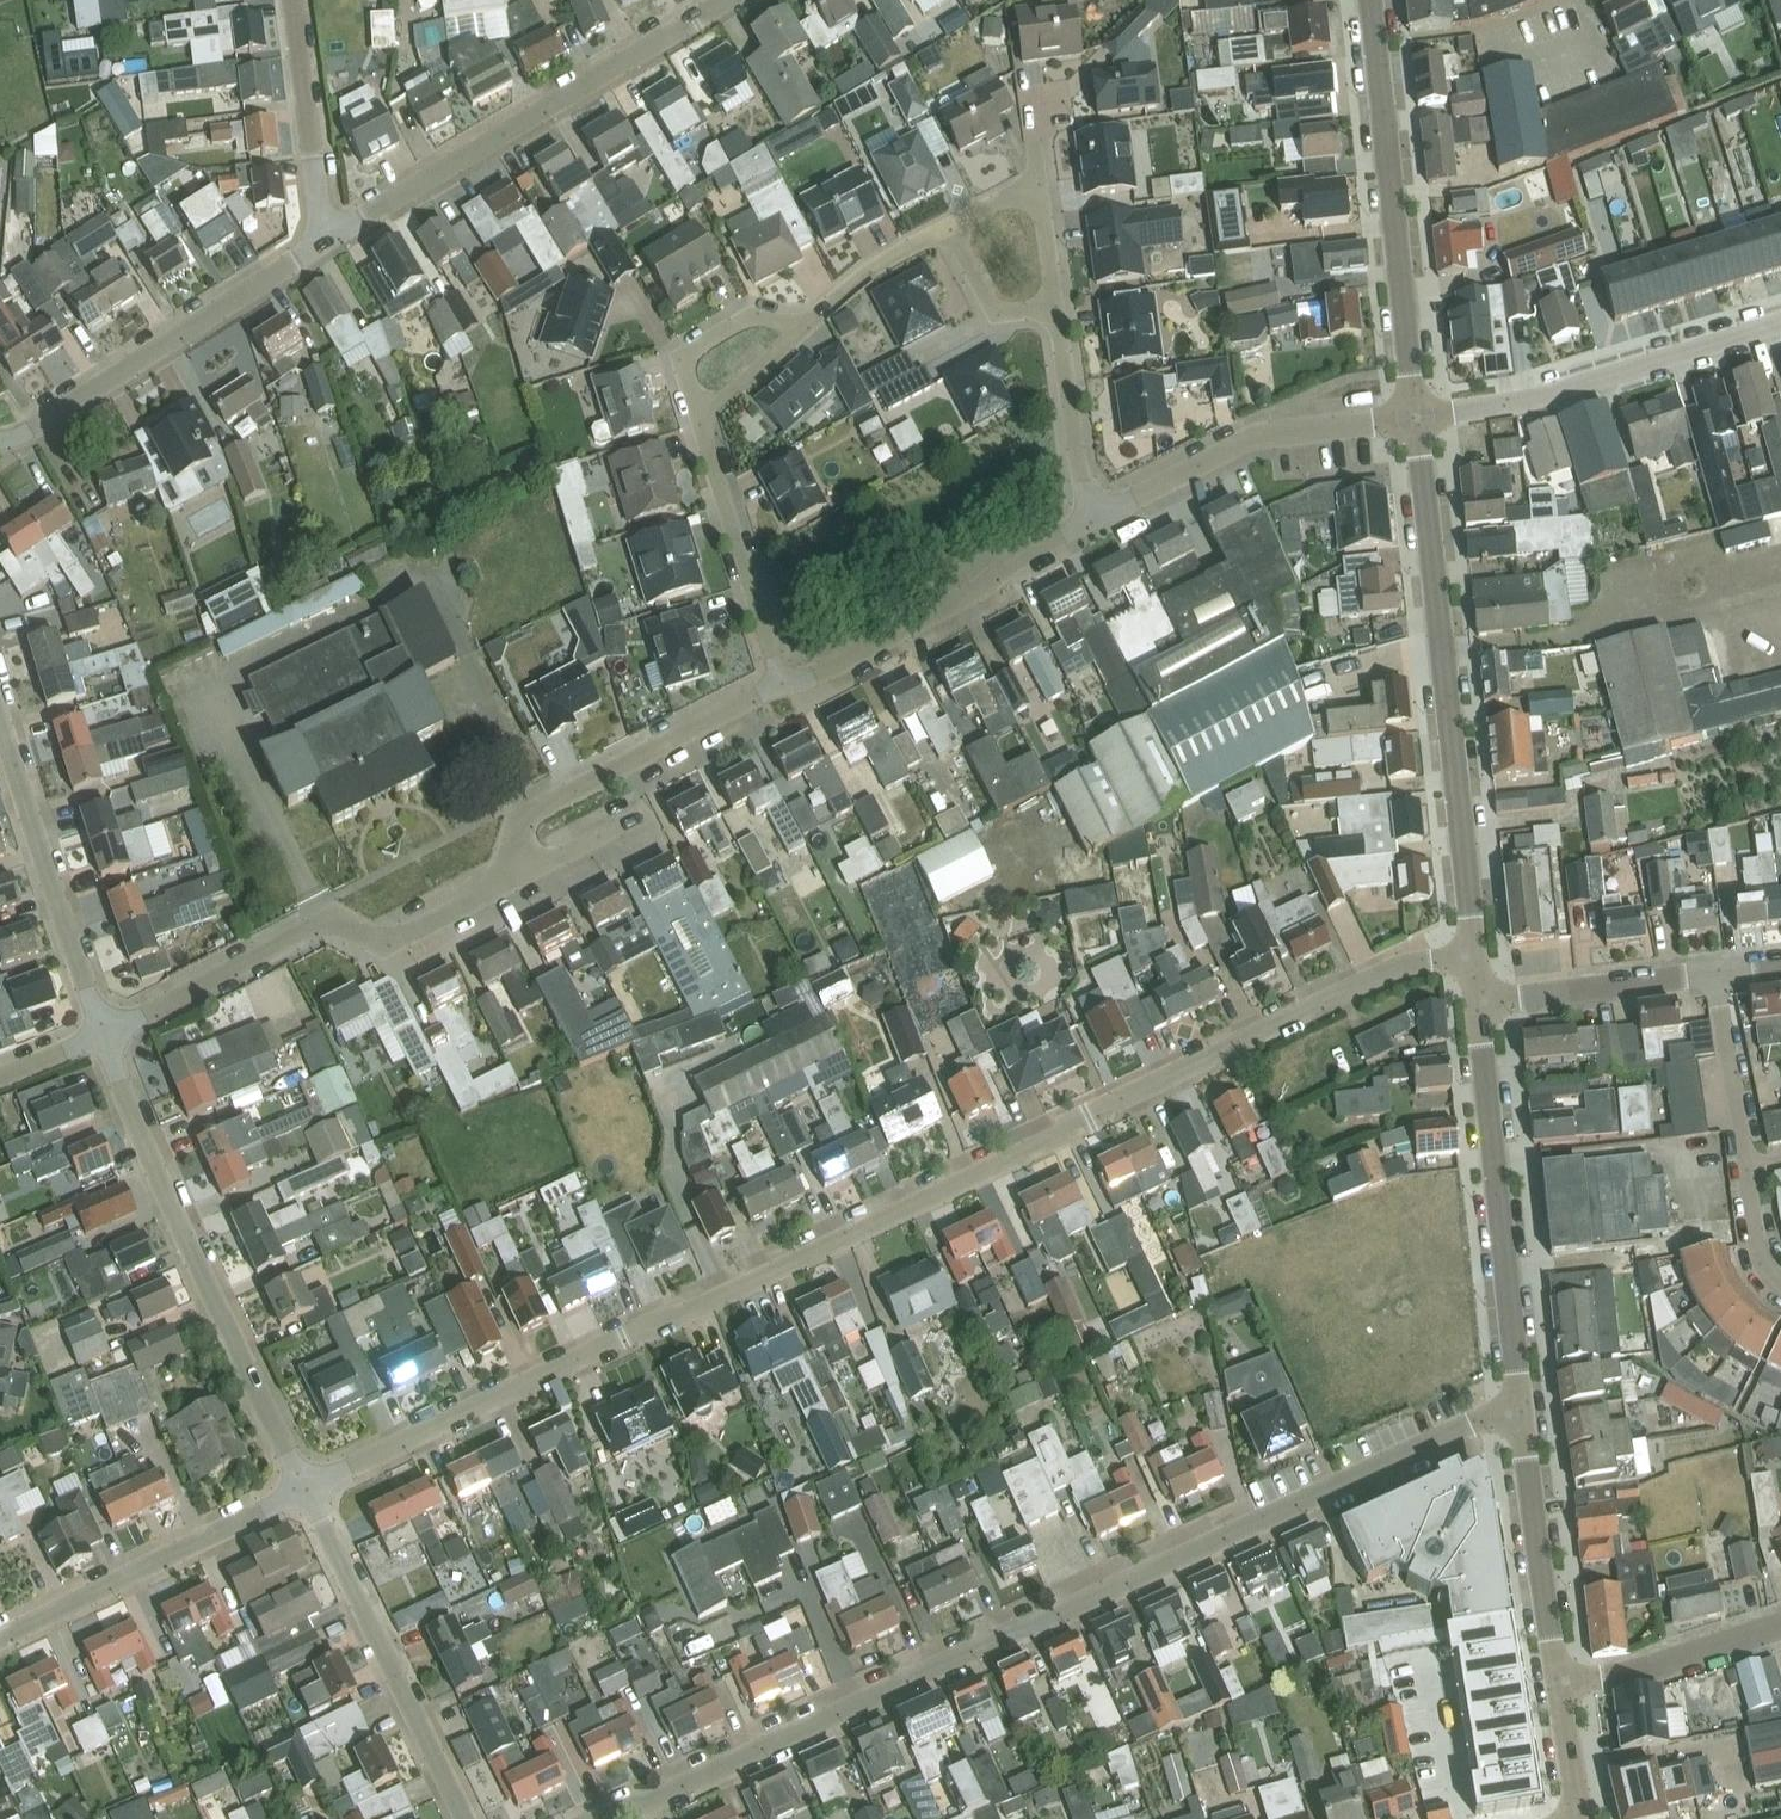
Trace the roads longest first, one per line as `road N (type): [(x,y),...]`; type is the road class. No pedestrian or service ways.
road 1 (residential): [(303,1492),(1407,965),(1476,957)]
road 2 (residential): [(595,1818),(655,1802),(1227,1534),(1522,1406)]
road 3 (residential): [(784,684),(559,796),(523,821),(514,879),(390,946),(332,914),(102,1032)]
road 4 (unclassified): [(1476,957),(1417,420)]
road 5 (residential): [(303,1492),(102,1032)]
road 6 (unclassified): [(324,241),(723,0)]
road 7 (unclassified): [(1417,420),(1371,0)]
road 8 (unclassified): [(1522,1406),(1480,1001)]
road 9 (unclassified): [(0,440),(27,432),(324,241)]
road 10 (residential): [(1417,420),(1521,402),(1780,318)]
road 11 (residential): [(466,1818),(303,1492)]
road 12 (residential): [(1095,518),(1021,557),(968,597),(805,682),(784,684)]
road 13 (residential): [(1417,420),(1244,441),(1095,518)]
road 14 (residential): [(102,1032),(0,707)]
road 15 (residential): [(0,1642),(303,1492)]
road 16 (residential): [(1780,1286),(1756,1246),(1713,976)]
road 17 (residential): [(784,684),(700,414)]
road 18 (unclassified): [(1558,1682),(1522,1406)]
road 19 (residential): [(324,241),(295,0)]
road 20 (residential): [(1480,1001),(1713,976)]
road 21 (residential): [(1558,1682),(1649,1669),(1780,1626)]
road 22 (residential): [(1055,305),(1095,518)]
road 23 (residential): [(700,414),(685,359),(750,318),(806,327)]
road 24 (residential): [(806,327),(872,269),(945,228)]
road 25 (residential): [(945,228),(995,314),(1055,305)]
road 26 (unclassified): [(1576,1818),(1580,1800),(1558,1682)]
road 27 (residential): [(700,414),(806,327)]

